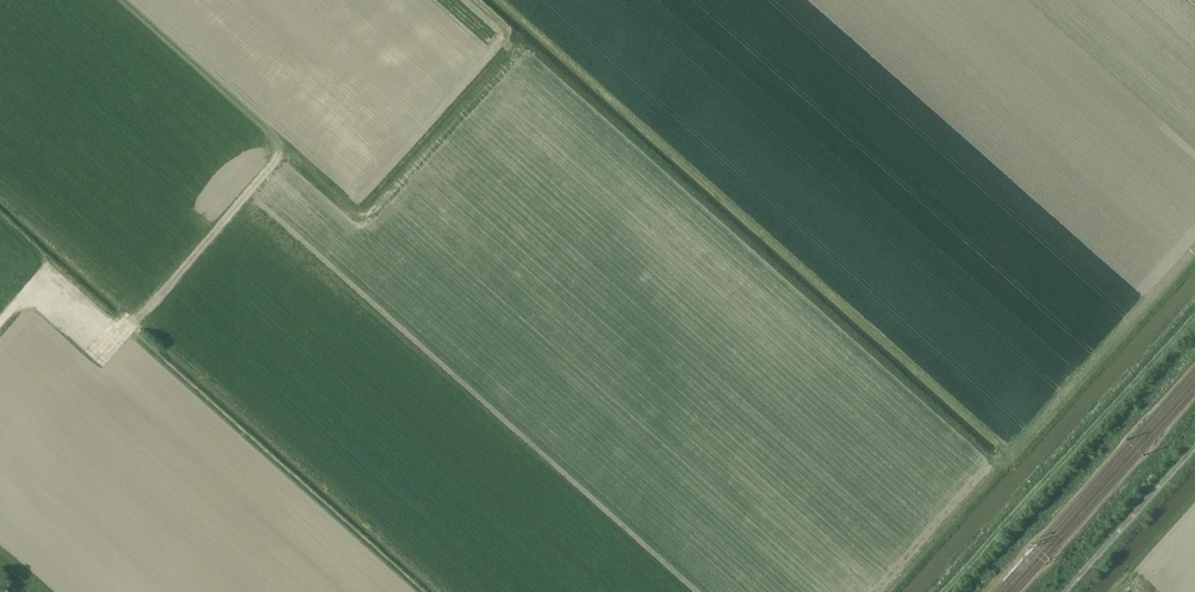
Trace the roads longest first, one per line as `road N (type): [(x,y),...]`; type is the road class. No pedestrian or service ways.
road 1 (track): [(276,160),(121,332),(26,294),(0,323)]
road 2 (track): [(946,591),(1150,366),(1194,344)]

